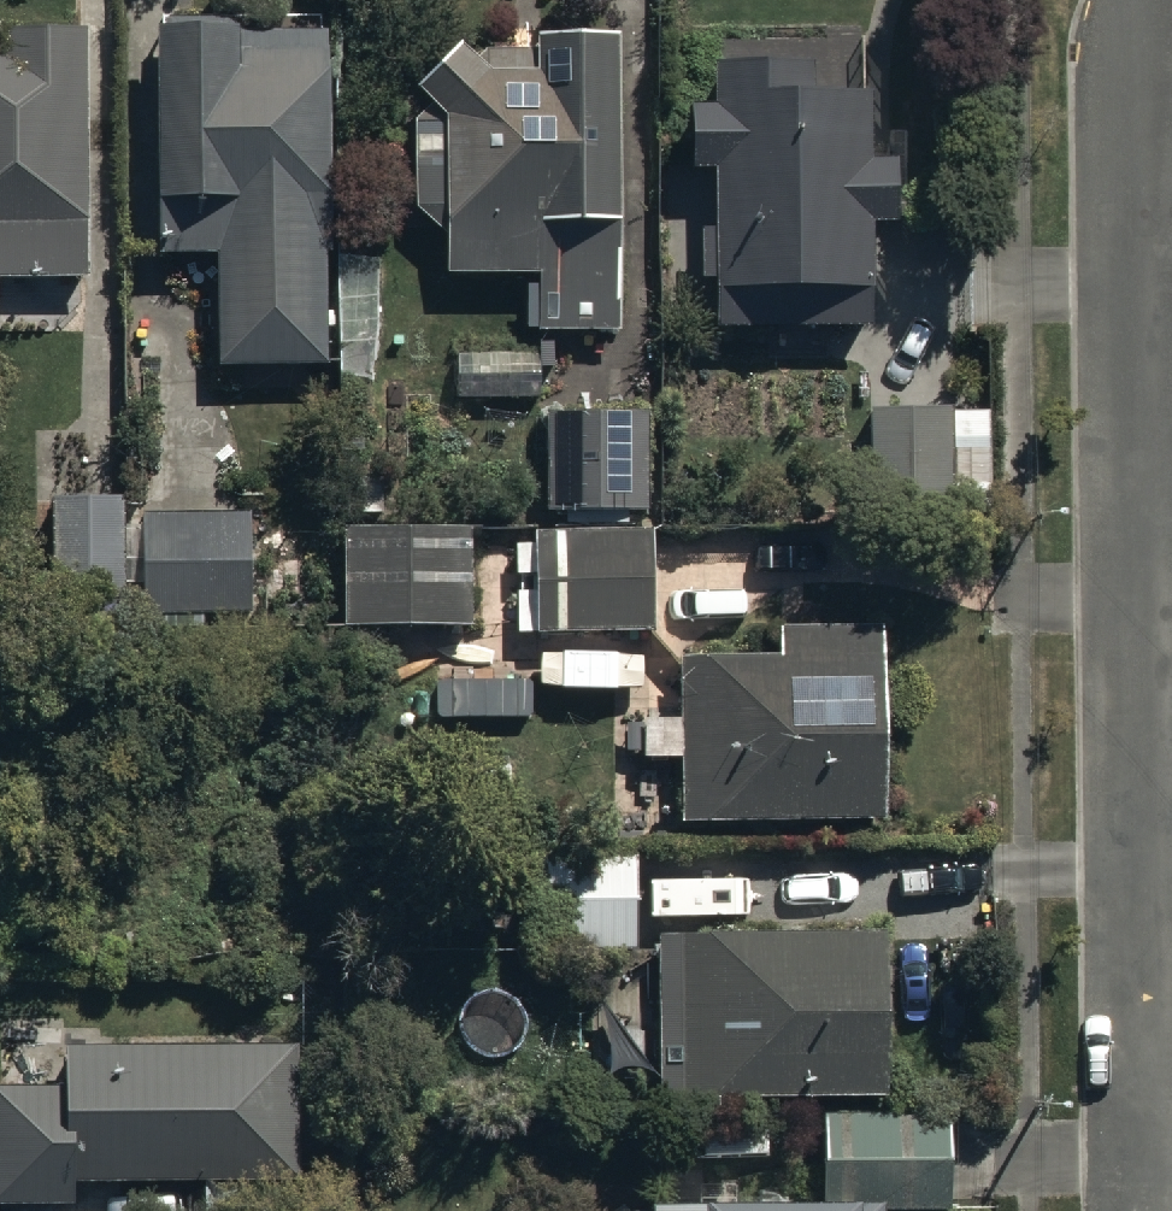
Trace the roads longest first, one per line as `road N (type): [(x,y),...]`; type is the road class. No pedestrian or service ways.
road 1 (residential): [(1146,0),(1157,1210)]

